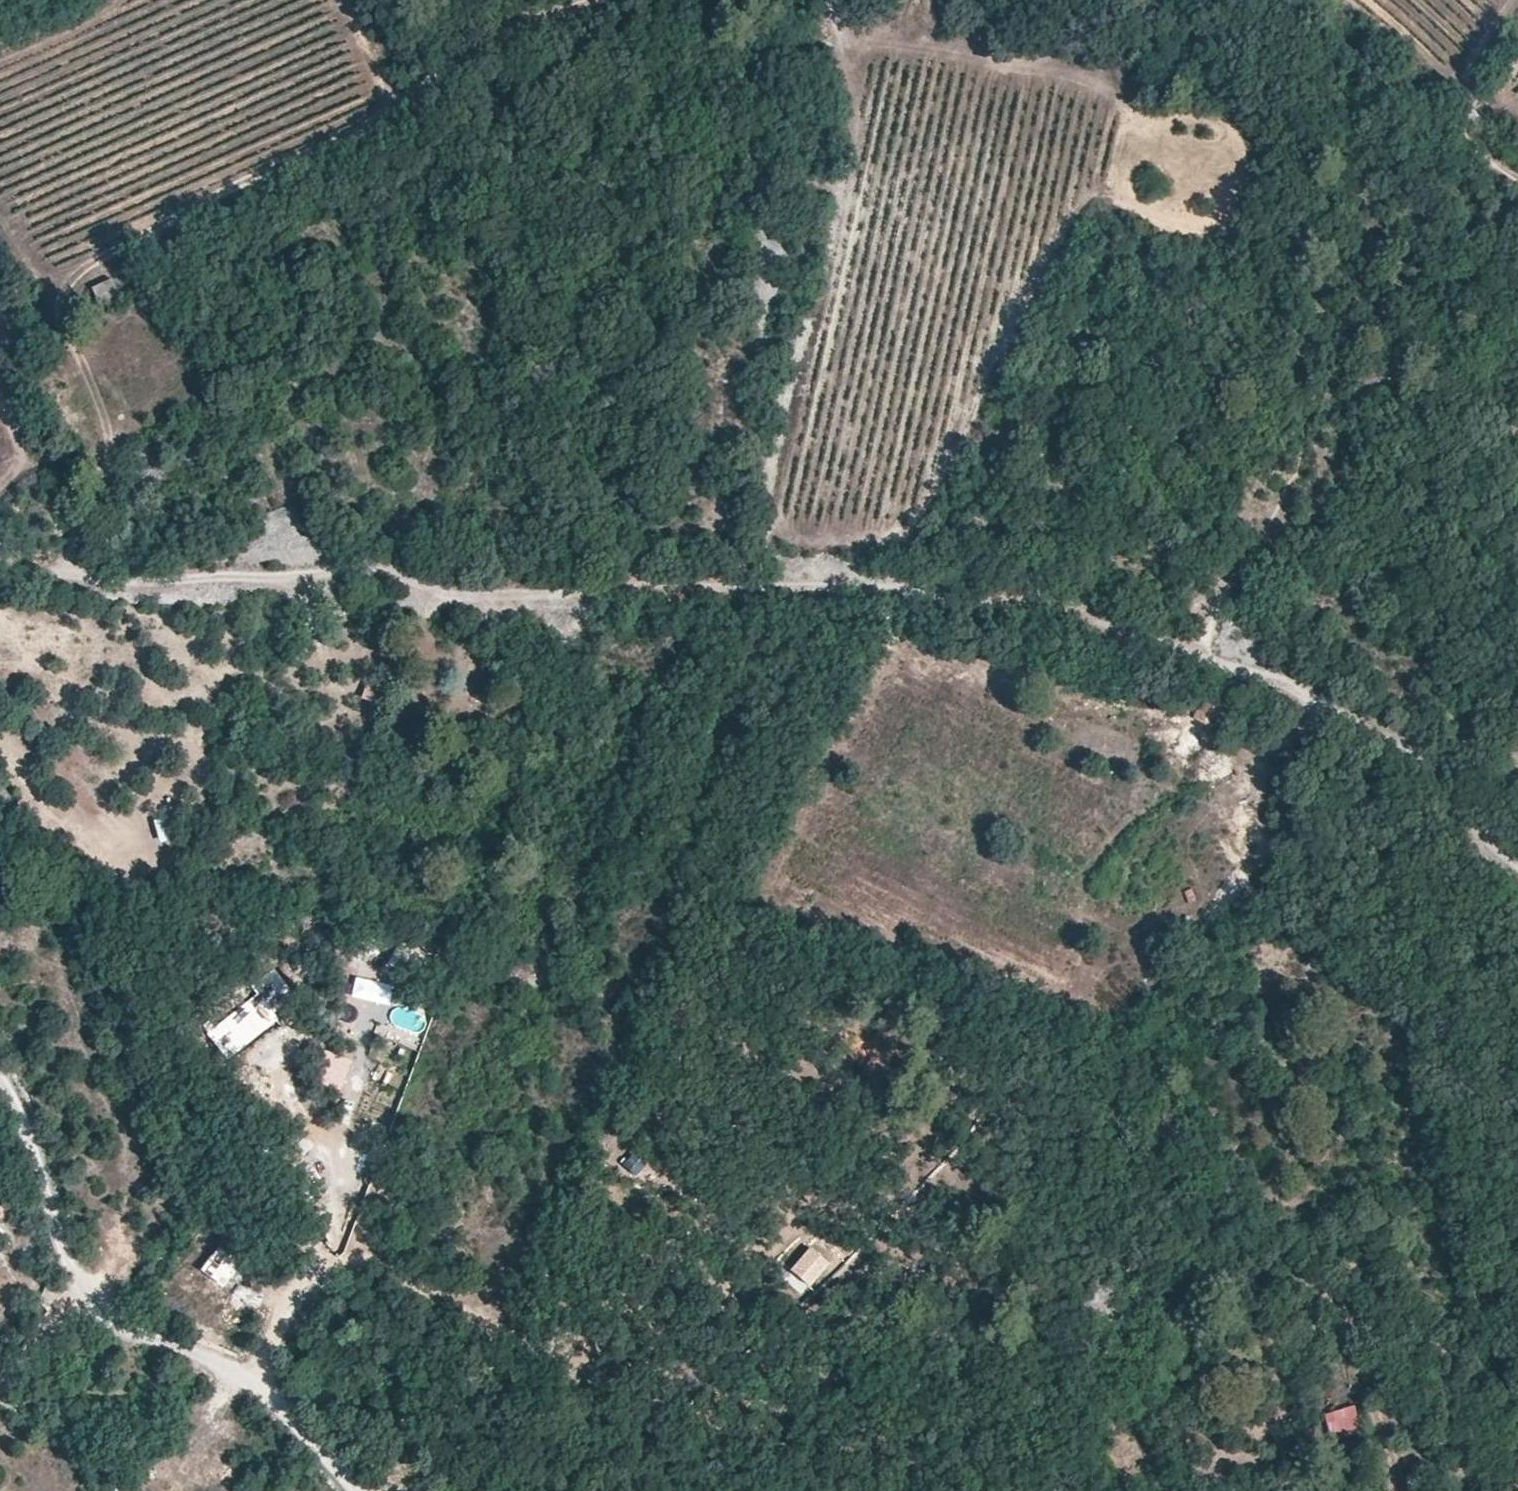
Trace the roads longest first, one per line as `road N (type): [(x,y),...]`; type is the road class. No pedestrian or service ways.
road 1 (track): [(1517,865),(1470,825),(1400,739),(1271,674),(1089,613),(896,593),(701,586),(436,602),(382,566),(109,588),(66,564),(0,568)]
road 2 (track): [(66,564),(109,467),(112,427),(86,357),(60,317),(76,277),(134,233),(359,123),(382,81),(414,50),(579,0)]
road 3 (track): [(365,1490),(235,1376),(152,1359),(103,1318),(89,1282)]
road 4 (track): [(822,0),(833,33),(1080,74),(1111,89)]
road 5 (track): [(89,1282),(0,1078)]
road 6 (track): [(0,1390),(89,1282)]

